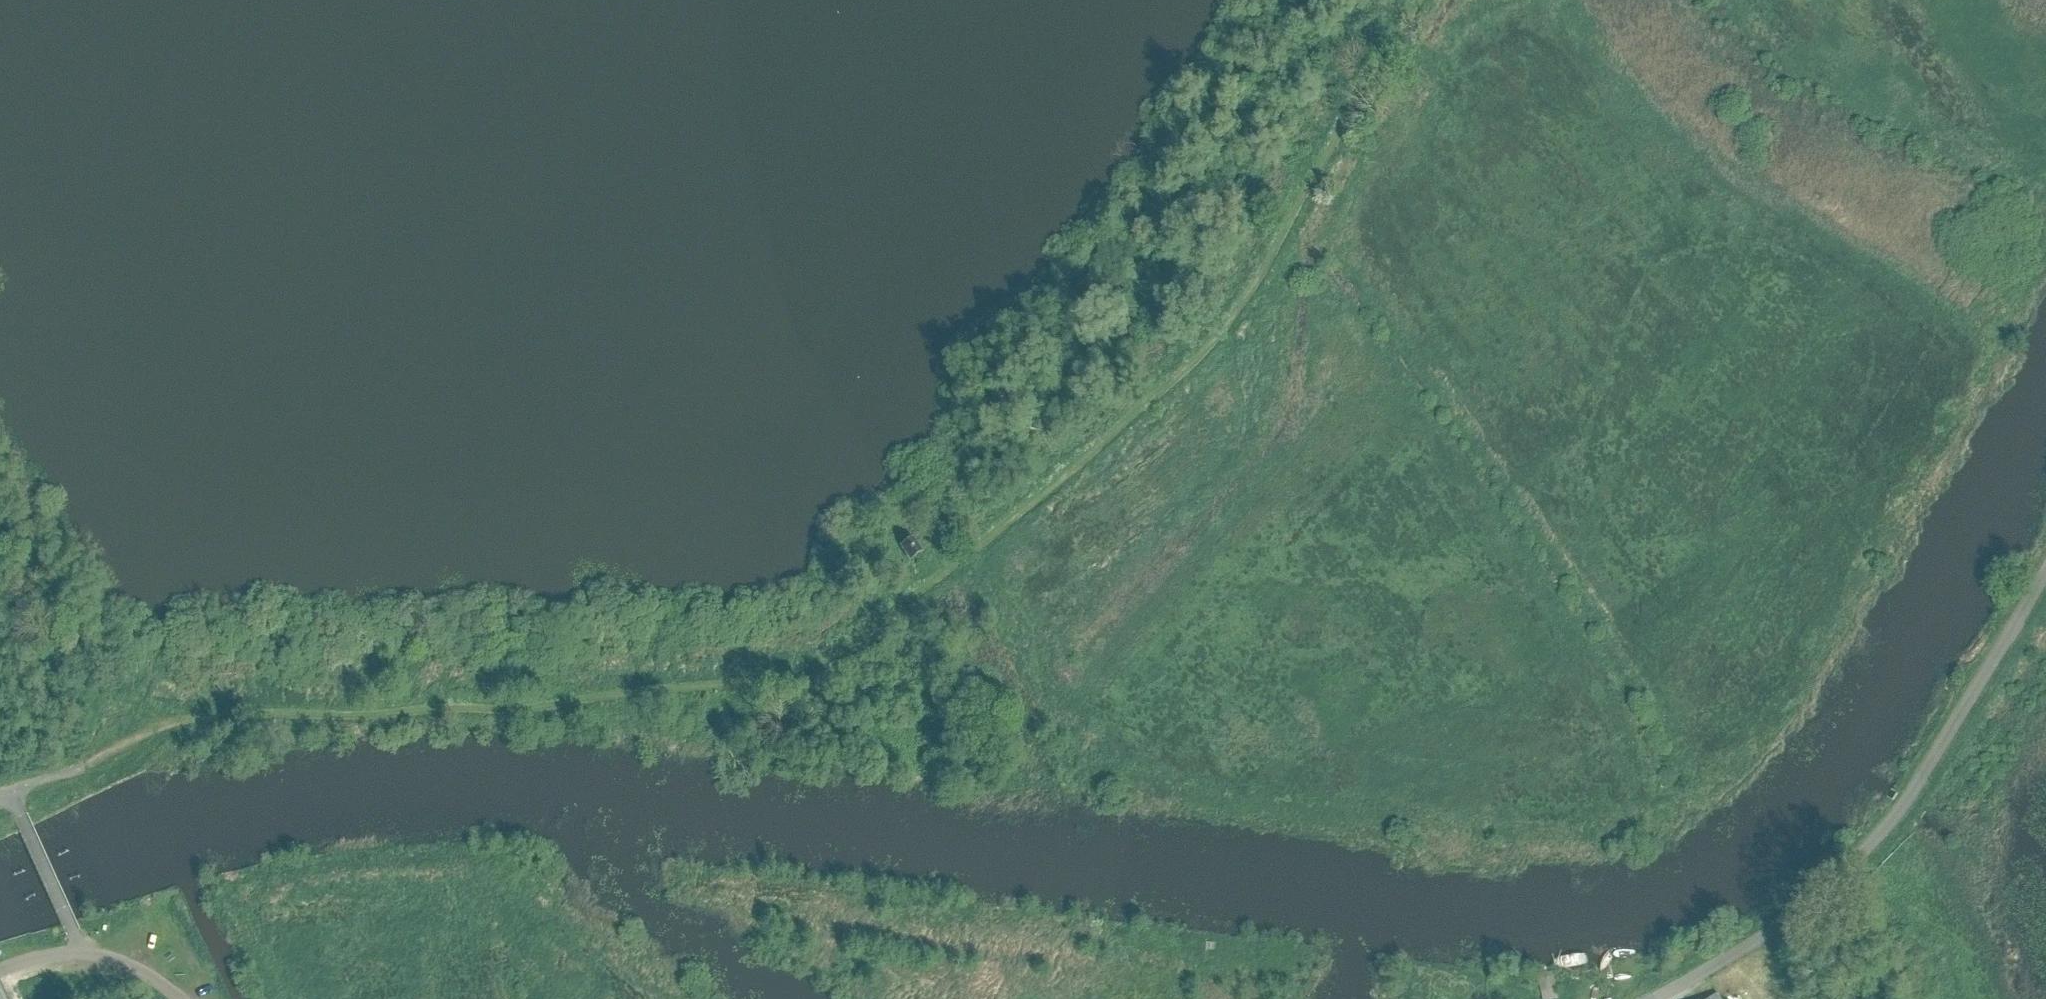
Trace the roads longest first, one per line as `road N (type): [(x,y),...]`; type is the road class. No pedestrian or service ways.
road 1 (unclassified): [(1658,998),(1761,938),(1858,859),(1915,788),(2045,572)]
road 2 (unclassified): [(0,972),(56,953),(90,953),(131,967),(176,998)]

